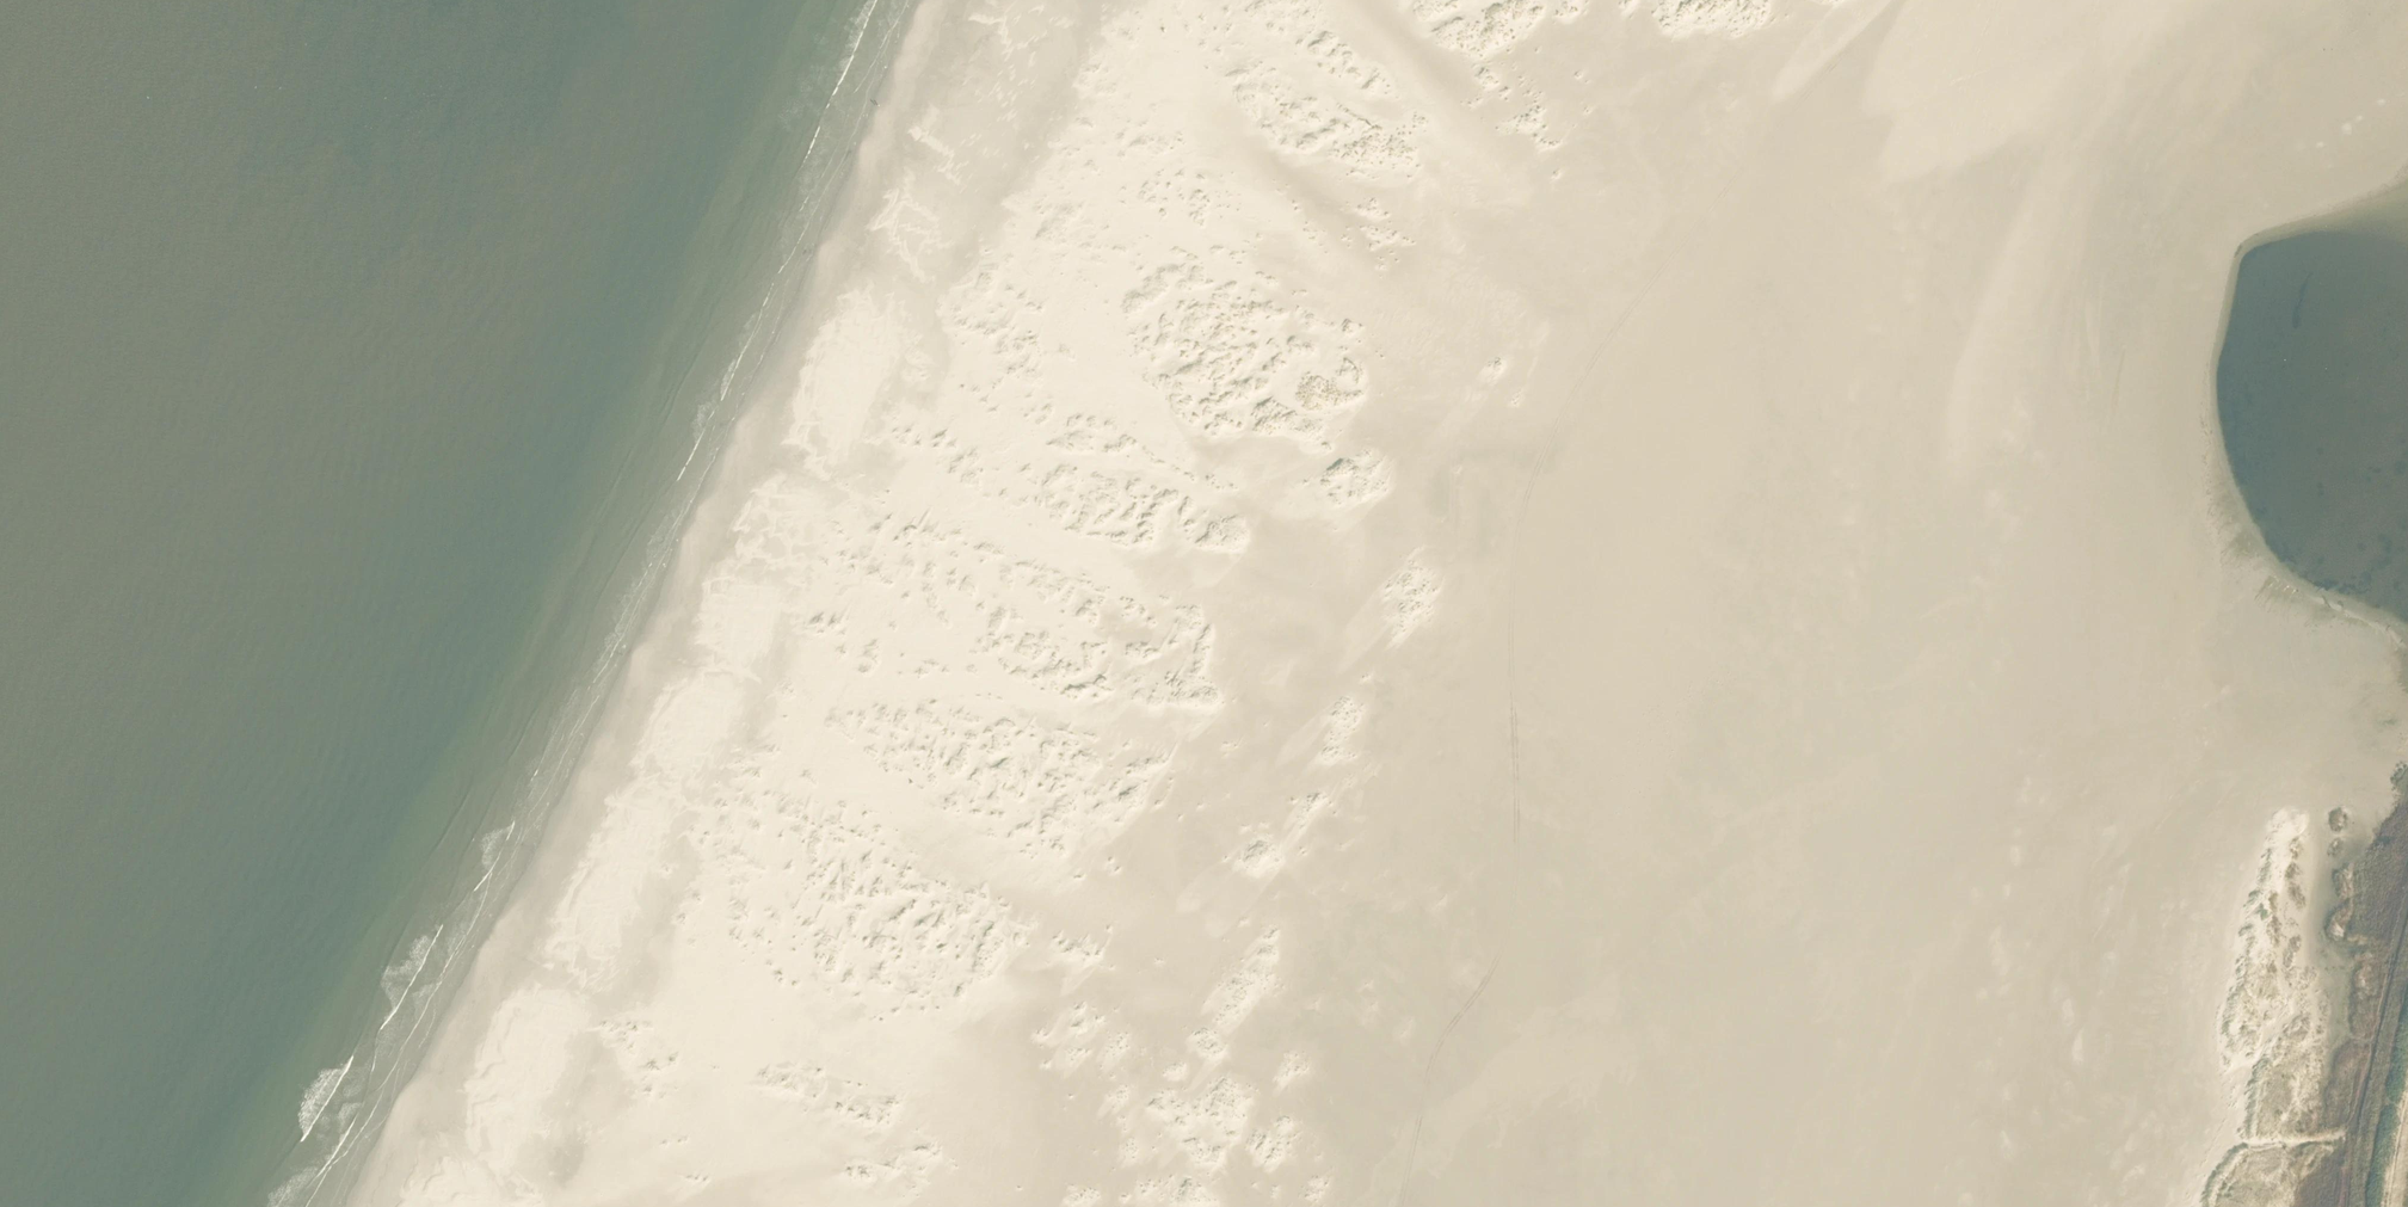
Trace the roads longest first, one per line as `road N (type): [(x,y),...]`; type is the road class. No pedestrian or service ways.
road 1 (track): [(2346,1206),(2352,1140),(2407,911)]

